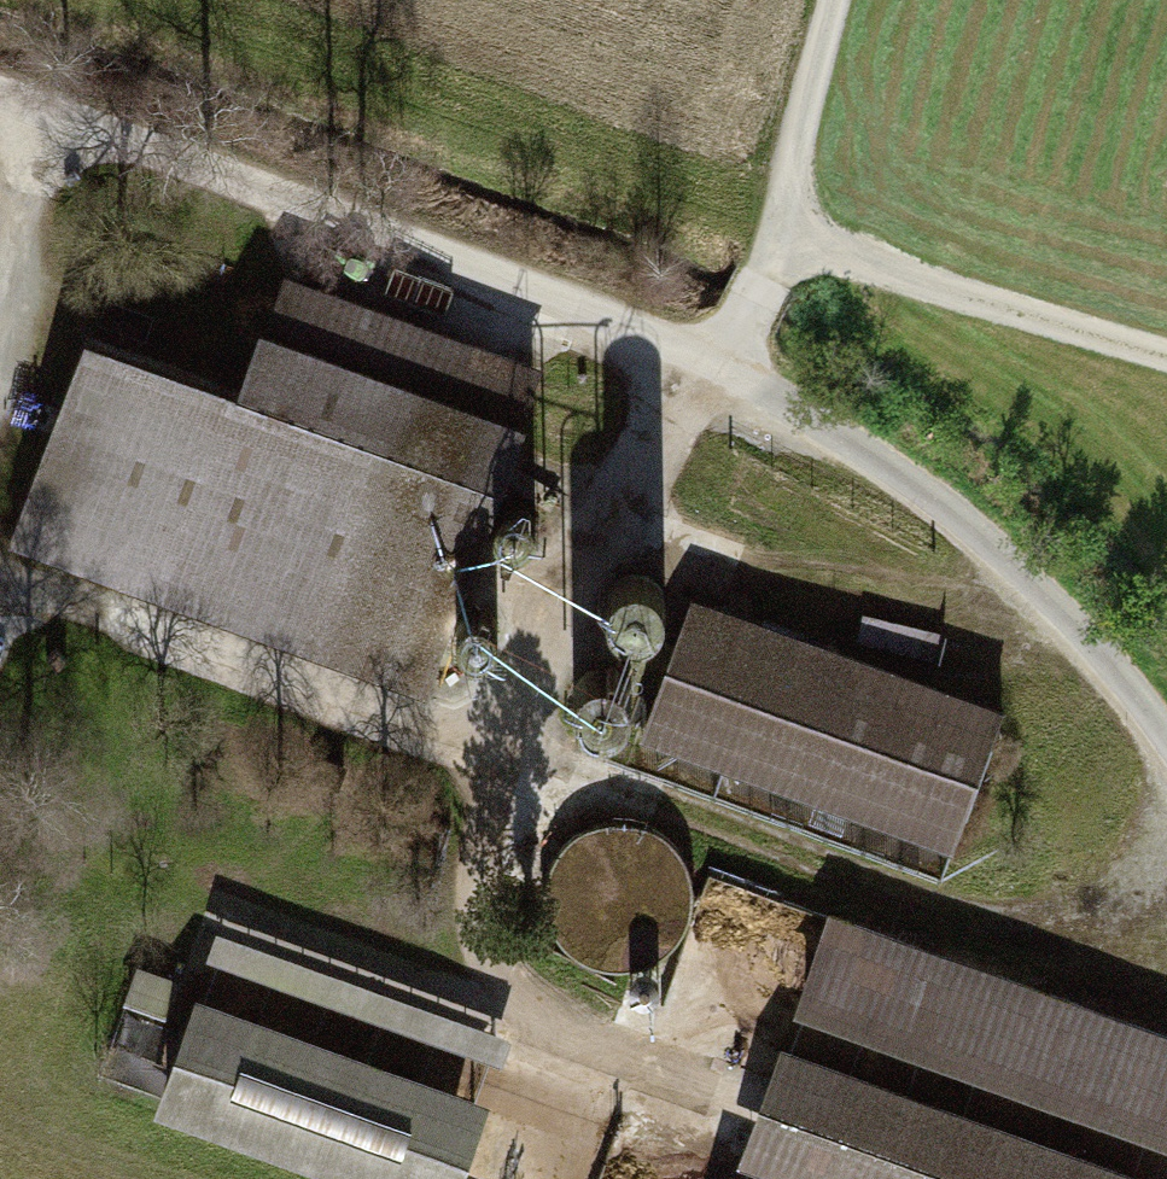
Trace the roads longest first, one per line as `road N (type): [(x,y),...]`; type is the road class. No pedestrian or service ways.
road 1 (track): [(1166,738),(1111,652),(875,459),(726,370),(0,102)]
road 2 (track): [(708,1101),(567,1047),(491,966),(476,893),(521,758),(637,484),(745,344),(771,293),(846,0)]
road 3 (track): [(0,595),(521,758),(985,934),(1095,919),(1166,877)]
road 4 (track): [(785,250),(1166,359)]
road 5 (track): [(45,118),(0,253)]

